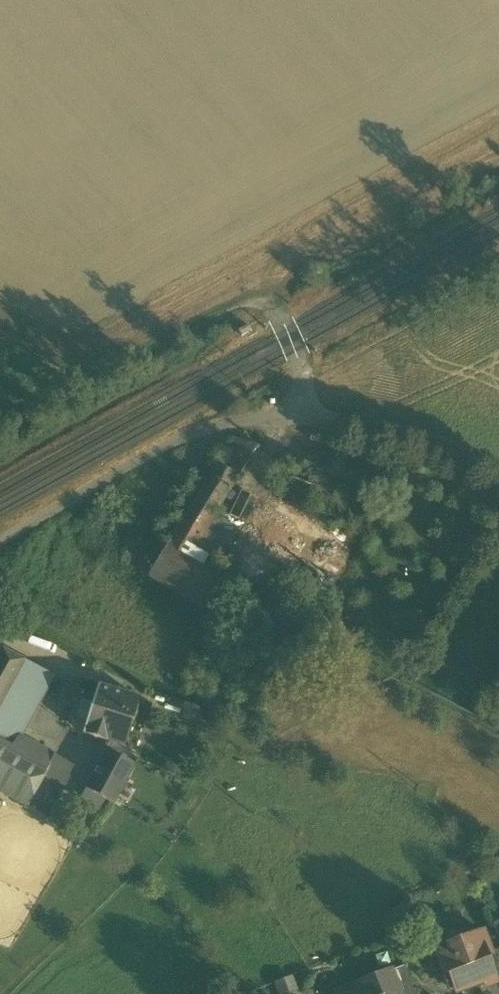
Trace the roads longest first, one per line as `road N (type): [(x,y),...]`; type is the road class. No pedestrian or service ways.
road 1 (residential): [(0,544),(190,434),(253,420),(307,417),(394,430),(471,456),(498,475)]
road 2 (track): [(307,417),(287,333),(259,302),(90,387)]

